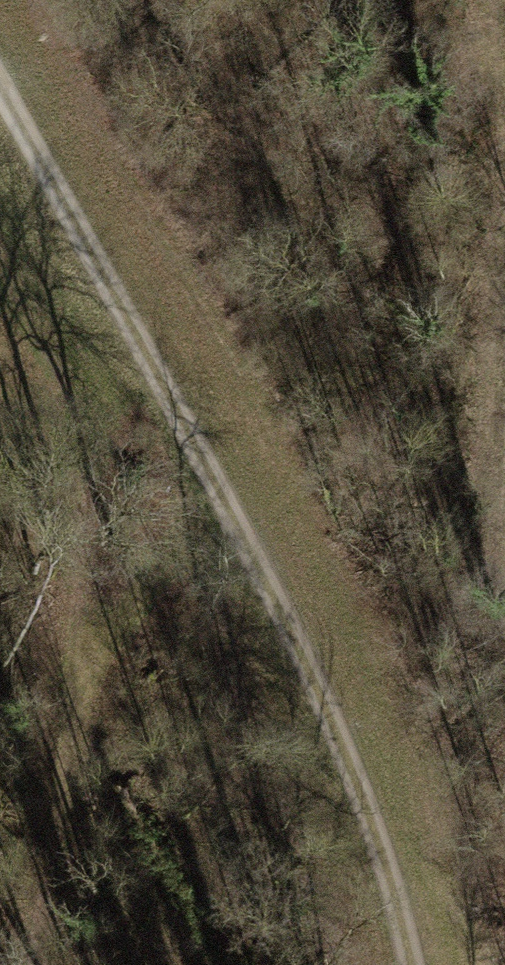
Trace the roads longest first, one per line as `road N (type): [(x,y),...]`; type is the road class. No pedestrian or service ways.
road 1 (track): [(0,98),(285,609),(370,819),(408,964)]
road 2 (track): [(30,964),(77,707),(89,493)]
road 3 (track): [(0,278),(89,493)]

